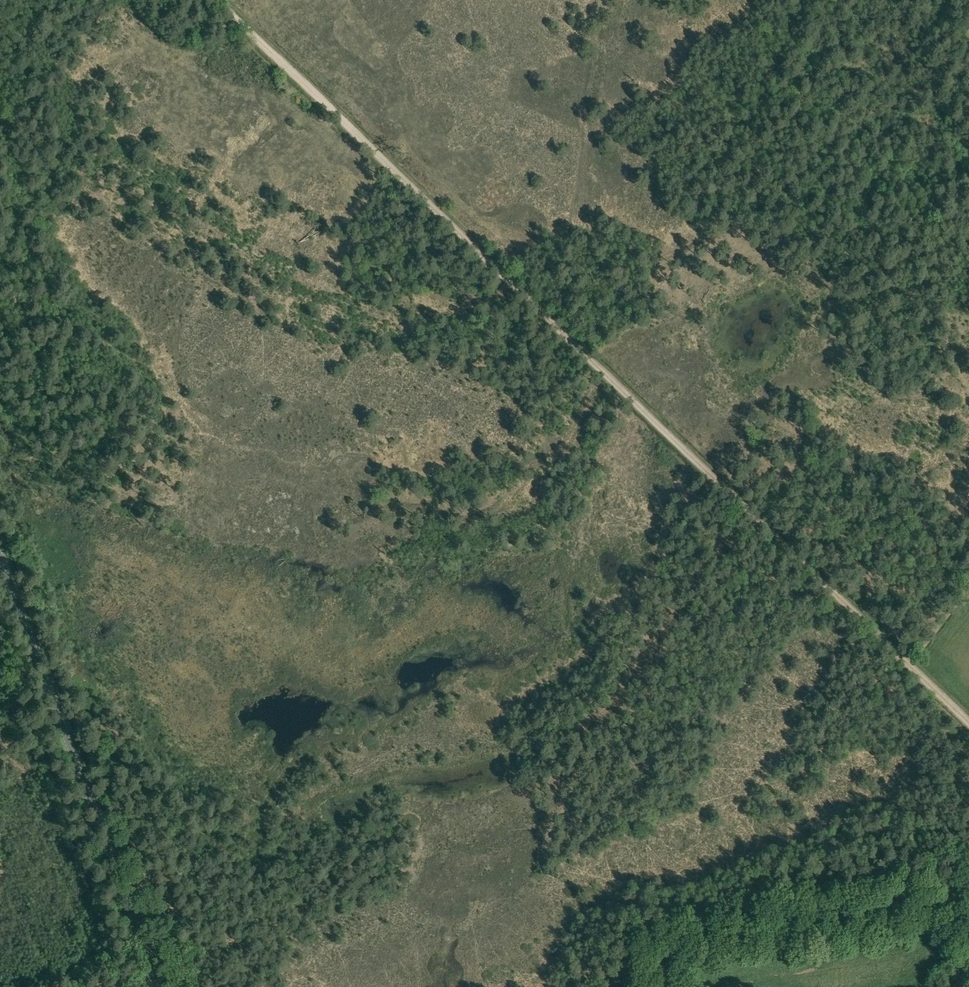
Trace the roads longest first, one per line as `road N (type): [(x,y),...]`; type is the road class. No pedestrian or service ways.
road 1 (track): [(968,724),(212,0)]
road 2 (tertiary): [(154,975),(0,558)]

